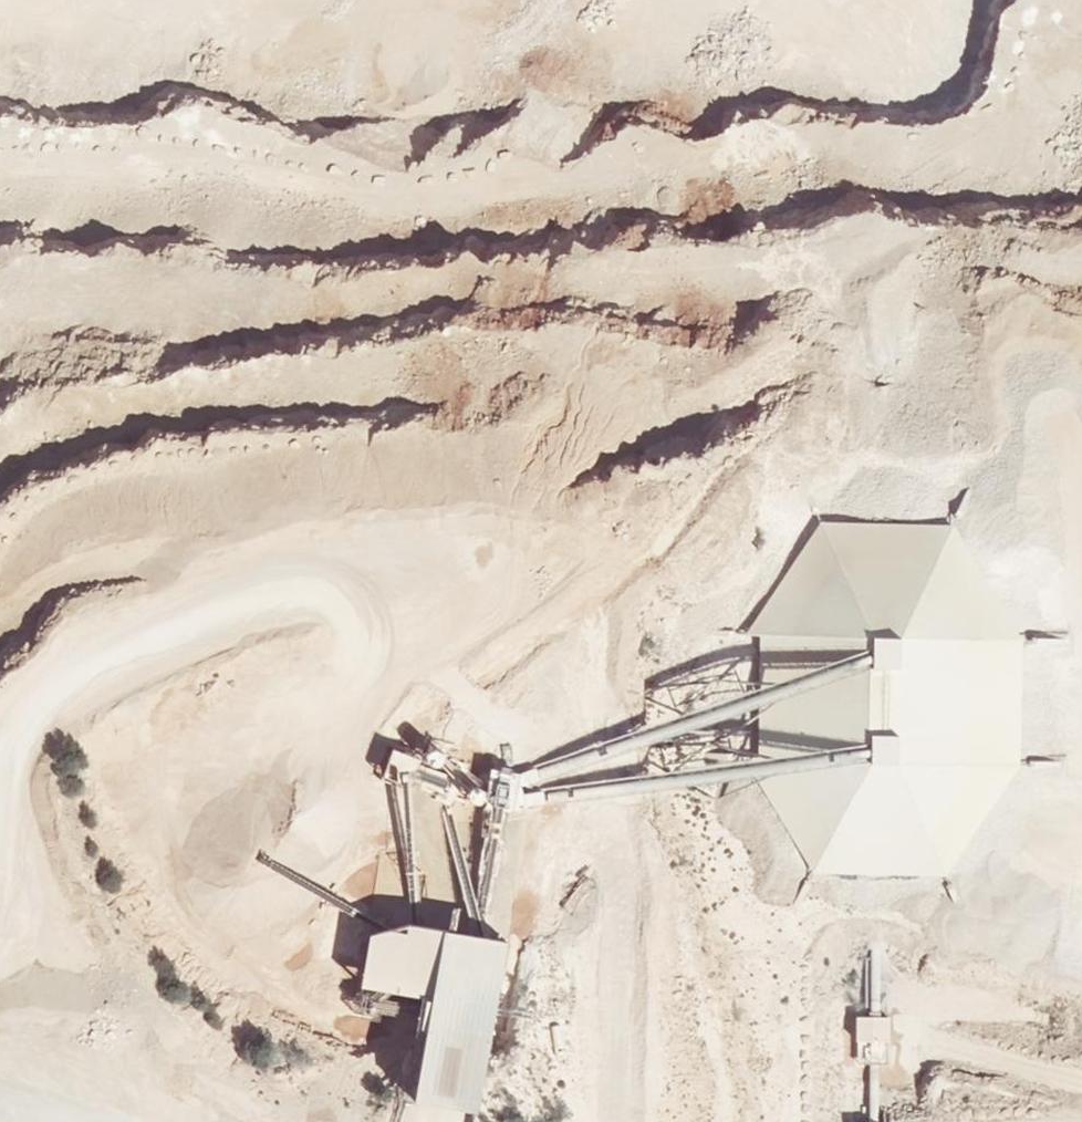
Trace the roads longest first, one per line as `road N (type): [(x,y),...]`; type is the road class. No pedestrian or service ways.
road 1 (track): [(0,809),(20,751),(66,691),(153,630),(225,612),(304,616),(383,651),(475,710),(496,736),(514,788),(517,834),(450,1121)]
road 2 (track): [(1081,63),(1015,37),(942,32),(506,116),(423,87),(334,34),(313,0)]

